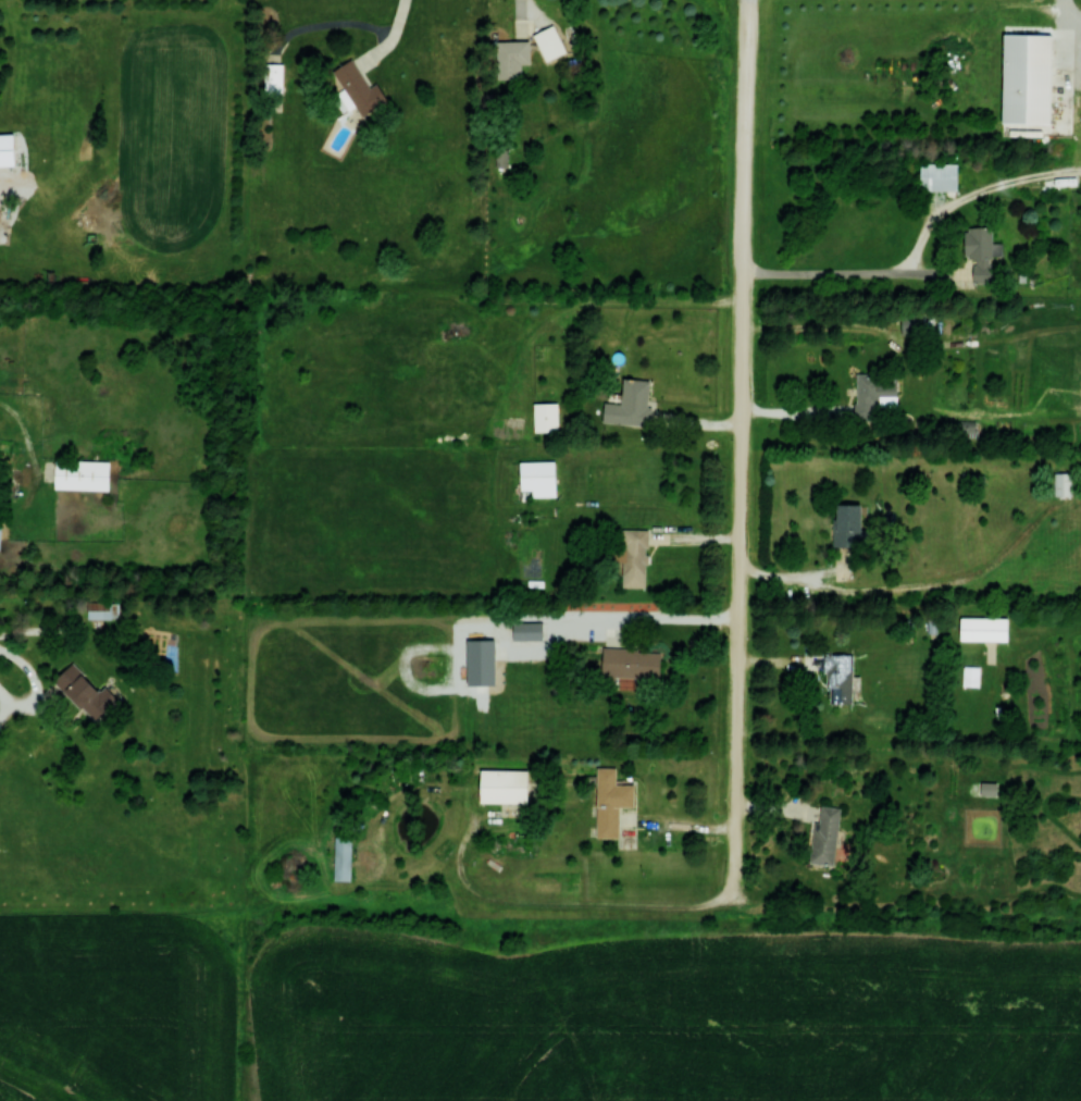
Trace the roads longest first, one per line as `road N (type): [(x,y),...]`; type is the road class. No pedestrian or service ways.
road 1 (residential): [(748,0),(735,943)]

